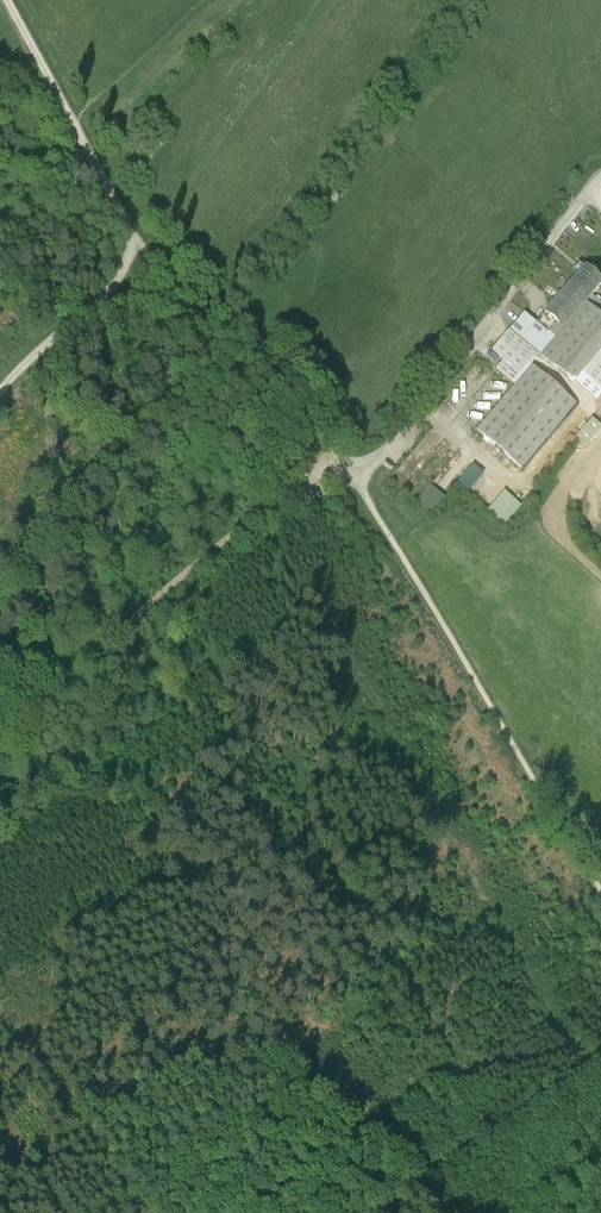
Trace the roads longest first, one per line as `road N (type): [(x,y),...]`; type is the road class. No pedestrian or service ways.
road 1 (track): [(9,0),(145,244),(309,380),(344,445)]
road 2 (track): [(600,910),(389,563),(344,445)]
road 3 (track): [(344,445),(0,728)]
road 4 (track): [(362,1212),(600,1047)]
road 5 (track): [(0,414),(70,355),(145,244)]
road 6 (track): [(15,1030),(140,1212)]

